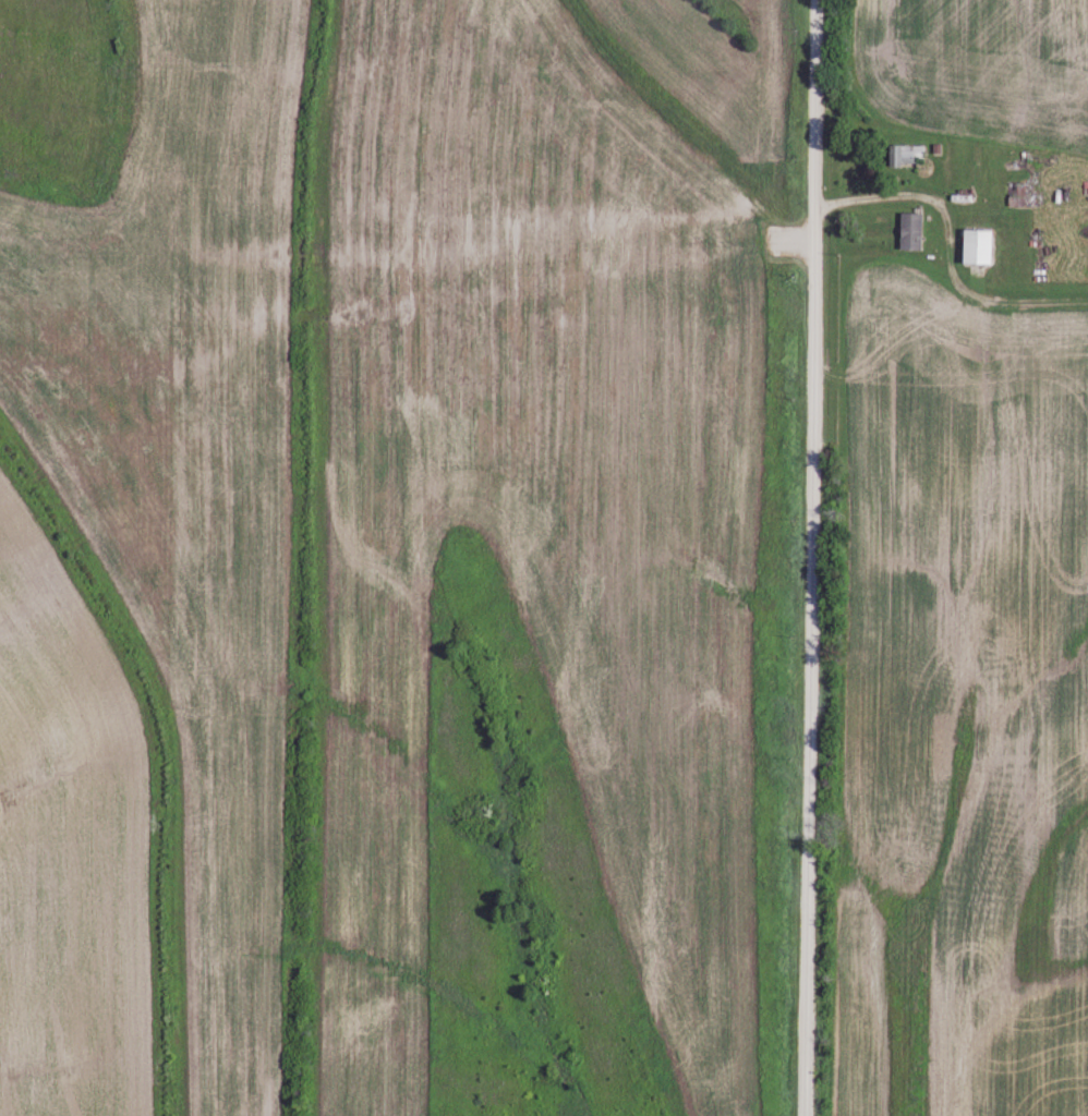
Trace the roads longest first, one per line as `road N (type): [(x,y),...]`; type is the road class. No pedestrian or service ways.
road 1 (residential): [(802,1115),(818,0)]

